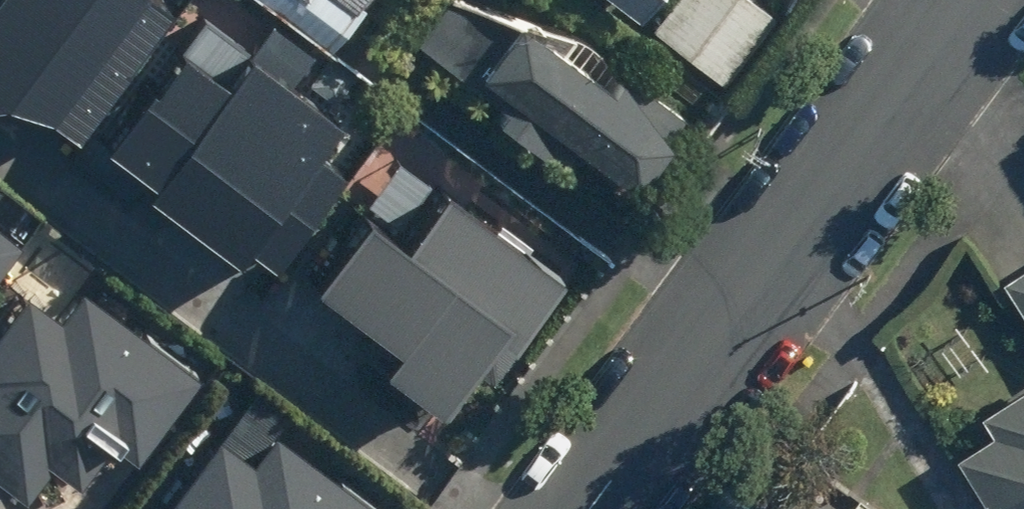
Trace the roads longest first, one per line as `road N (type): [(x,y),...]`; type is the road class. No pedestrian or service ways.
road 1 (tertiary): [(963,0),(586,508)]

